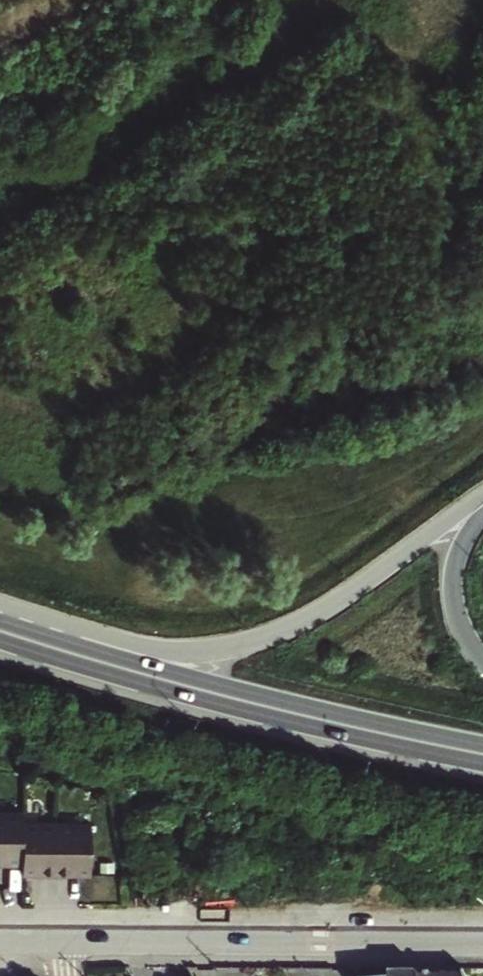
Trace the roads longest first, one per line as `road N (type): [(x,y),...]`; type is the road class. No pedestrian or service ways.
road 1 (trunk): [(482,498),(313,614),(250,641),(159,648),(7,632)]
road 2 (trunk): [(482,754),(170,681),(7,632)]
road 3 (tertiary): [(58,938),(482,940)]
road 4 (trunk): [(482,655),(463,626),(454,583),(482,504)]

